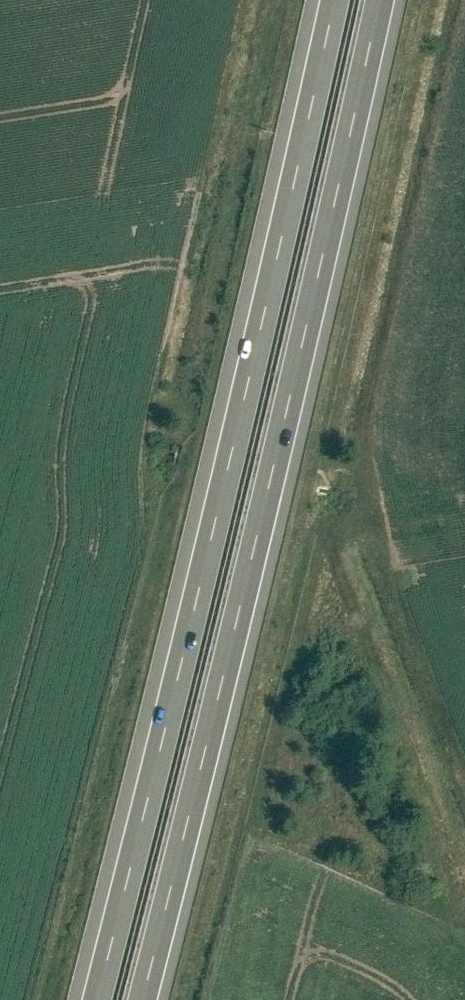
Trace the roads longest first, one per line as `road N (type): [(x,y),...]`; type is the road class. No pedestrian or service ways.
road 1 (motorway): [(335,0),(94,999)]
road 2 (motorway): [(139,999),(379,0)]

